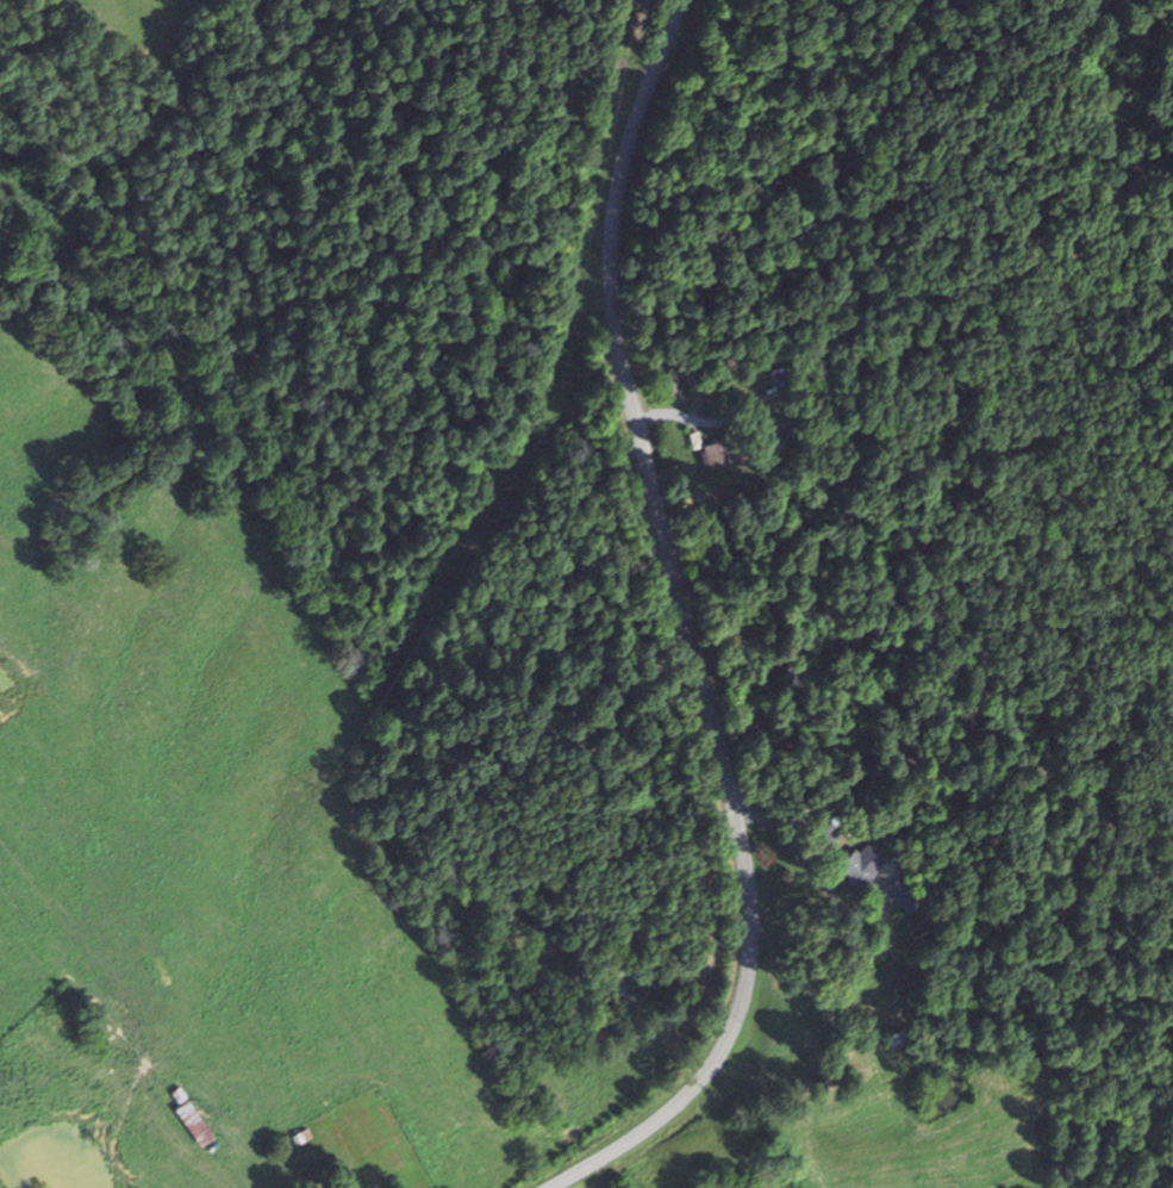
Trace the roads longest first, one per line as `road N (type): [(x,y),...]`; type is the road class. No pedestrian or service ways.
road 1 (tertiary): [(551,1187),(680,1105),(726,1045),(750,966),(748,894),(729,791),(616,312),(624,173),(688,0)]

